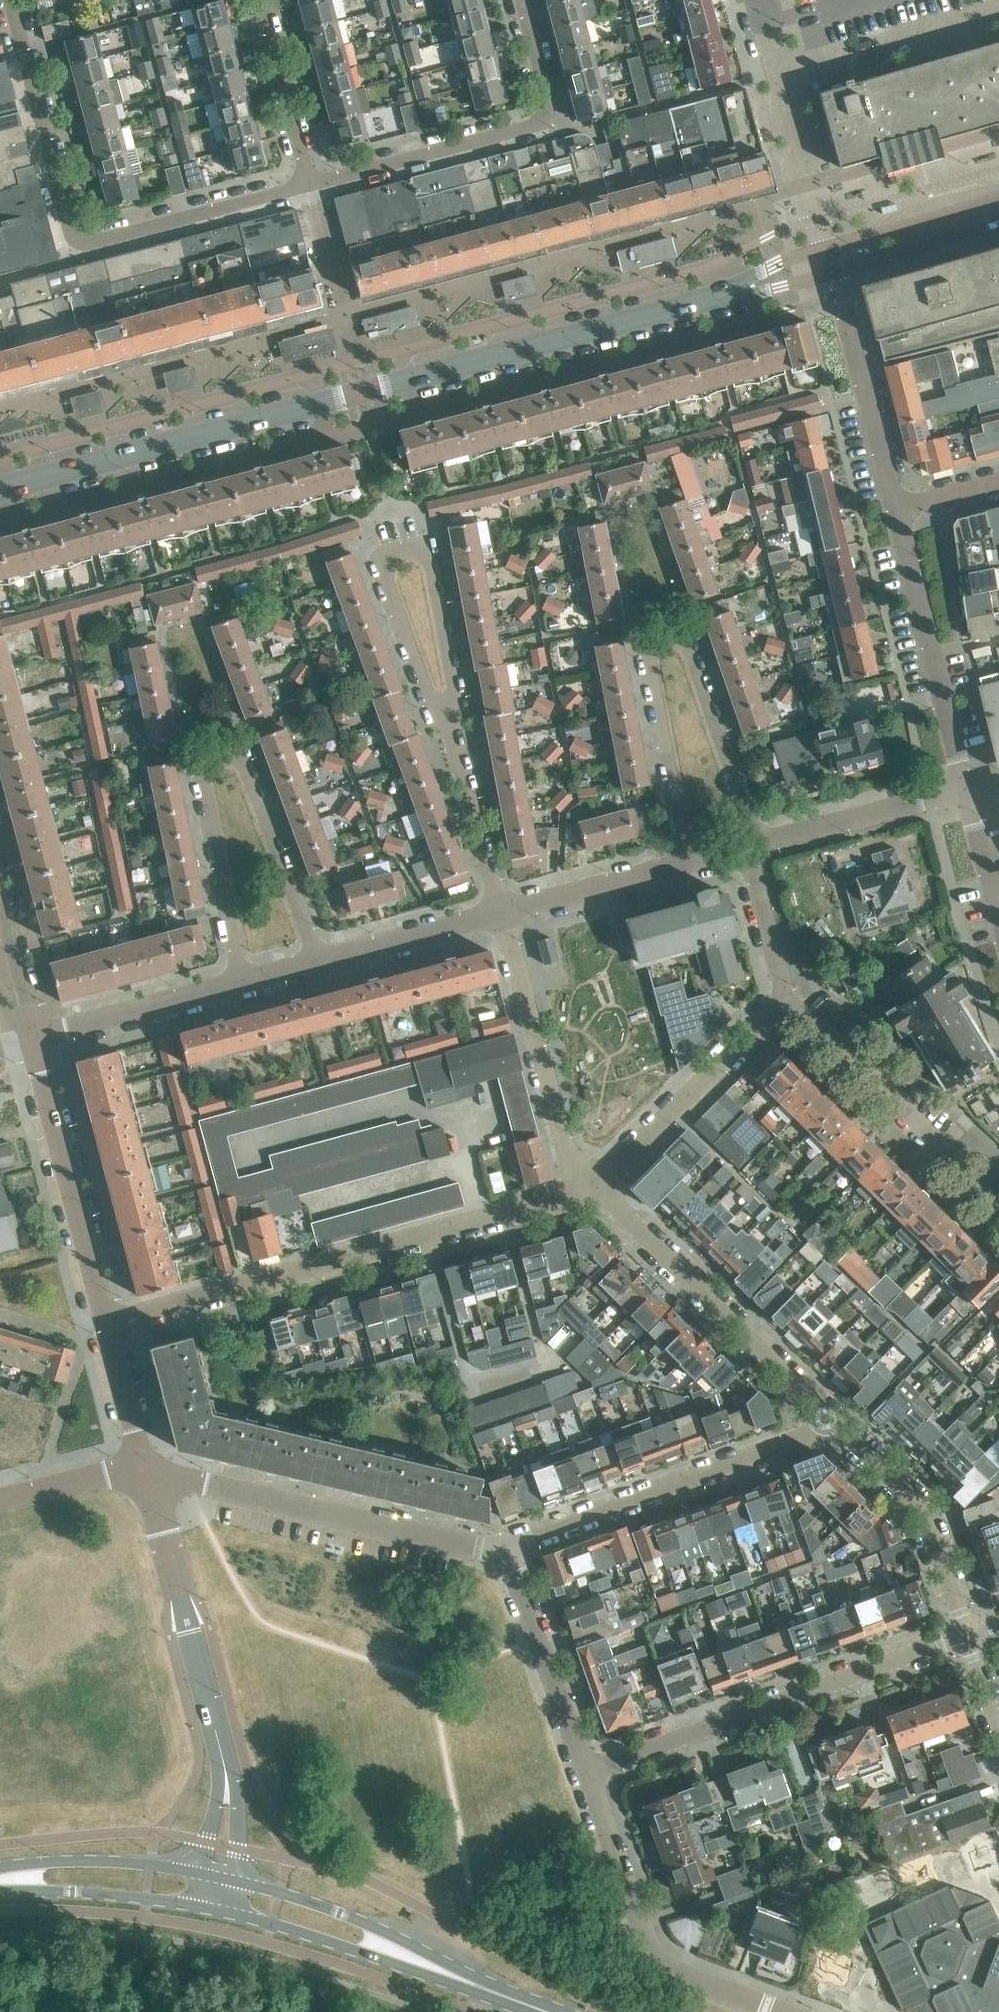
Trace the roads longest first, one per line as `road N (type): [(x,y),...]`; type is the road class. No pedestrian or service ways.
road 1 (tertiary): [(0,490),(830,262)]
road 2 (residential): [(107,1326),(590,1192)]
road 3 (residential): [(9,0),(77,242),(309,184)]
road 4 (residential): [(750,847),(751,822),(691,648),(686,639),(664,638),(646,659),(685,862)]
road 5 (residential): [(240,981),(199,779),(209,761),(230,755),(244,762),(318,960)]
road 6 (residential): [(586,1771),(969,1633)]
road 7 (residential): [(450,720),(457,699),(434,566),(416,548),(388,559),(385,582),(431,705)]
road 8 (residential): [(506,1550),(147,1476)]
road 9 (residential): [(309,184),(543,120),(547,101),(521,0)]
road 10 (secondary): [(567,2011),(356,1919),(234,1878)]
road 11 (residential): [(506,1550),(827,1418)]
road 12 (residential): [(778,2011),(687,1979),(649,1948),(586,1771)]
road 13 (secondary): [(217,1910),(533,2011)]
road 14 (residential): [(827,1418),(590,1192)]
road 15 (residential): [(998,1210),(786,998)]
road 16 (tertiary): [(107,1326),(35,1037)]
road 17 (residential): [(590,1192),(566,1153),(500,912)]
road 18 (residential): [(967,793),(895,509)]
road 19 (residential): [(590,1192),(786,998)]
road 20 (residential): [(969,1633),(929,1523),(827,1418)]
road 21 (tertiary): [(213,1723),(147,1476)]
road 22 (residential): [(895,509),(830,262)]
road 23 (residential): [(586,1771),(506,1550)]
road 24 (residential): [(750,847),(967,793)]
road 25 (residential): [(240,981),(35,1037)]
road 26 (secondary): [(0,1891),(205,1907)]
road 27 (secondary): [(199,1870),(108,1860),(0,1867)]
road 28 (residential): [(500,912),(450,720)]
road 29 (residential): [(500,912),(685,862)]
road 30 (residential): [(309,184),(260,0)]
road 31 (residential): [(318,960),(500,912)]
road 32 (tertiary): [(830,262),(998,213)]
road 33 (tertiary): [(234,1878),(237,1797),(213,1723)]
road 34 (tertiary): [(147,1476),(107,1326)]
road 35 (residential): [(786,998),(750,847)]
road 36 (tertiary): [(0,1499),(109,1474),(147,1476)]
road 37 (tertiary): [(213,1723),(217,1796),(199,1870)]
road 38 (tertiary): [(35,1037),(0,903)]
road 39 (residential): [(998,916),(967,793)]

